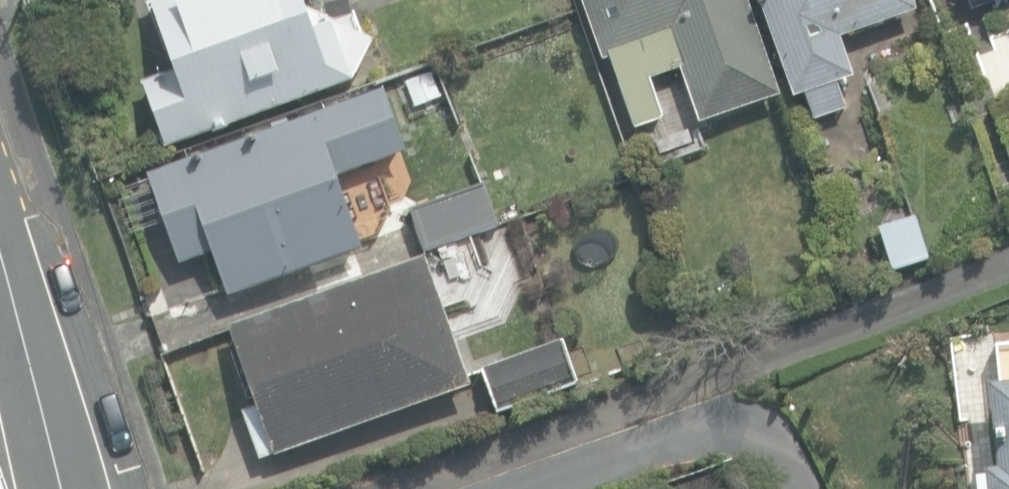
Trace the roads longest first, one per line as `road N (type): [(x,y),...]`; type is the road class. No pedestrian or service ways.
road 1 (tertiary): [(0,254),(66,488)]

